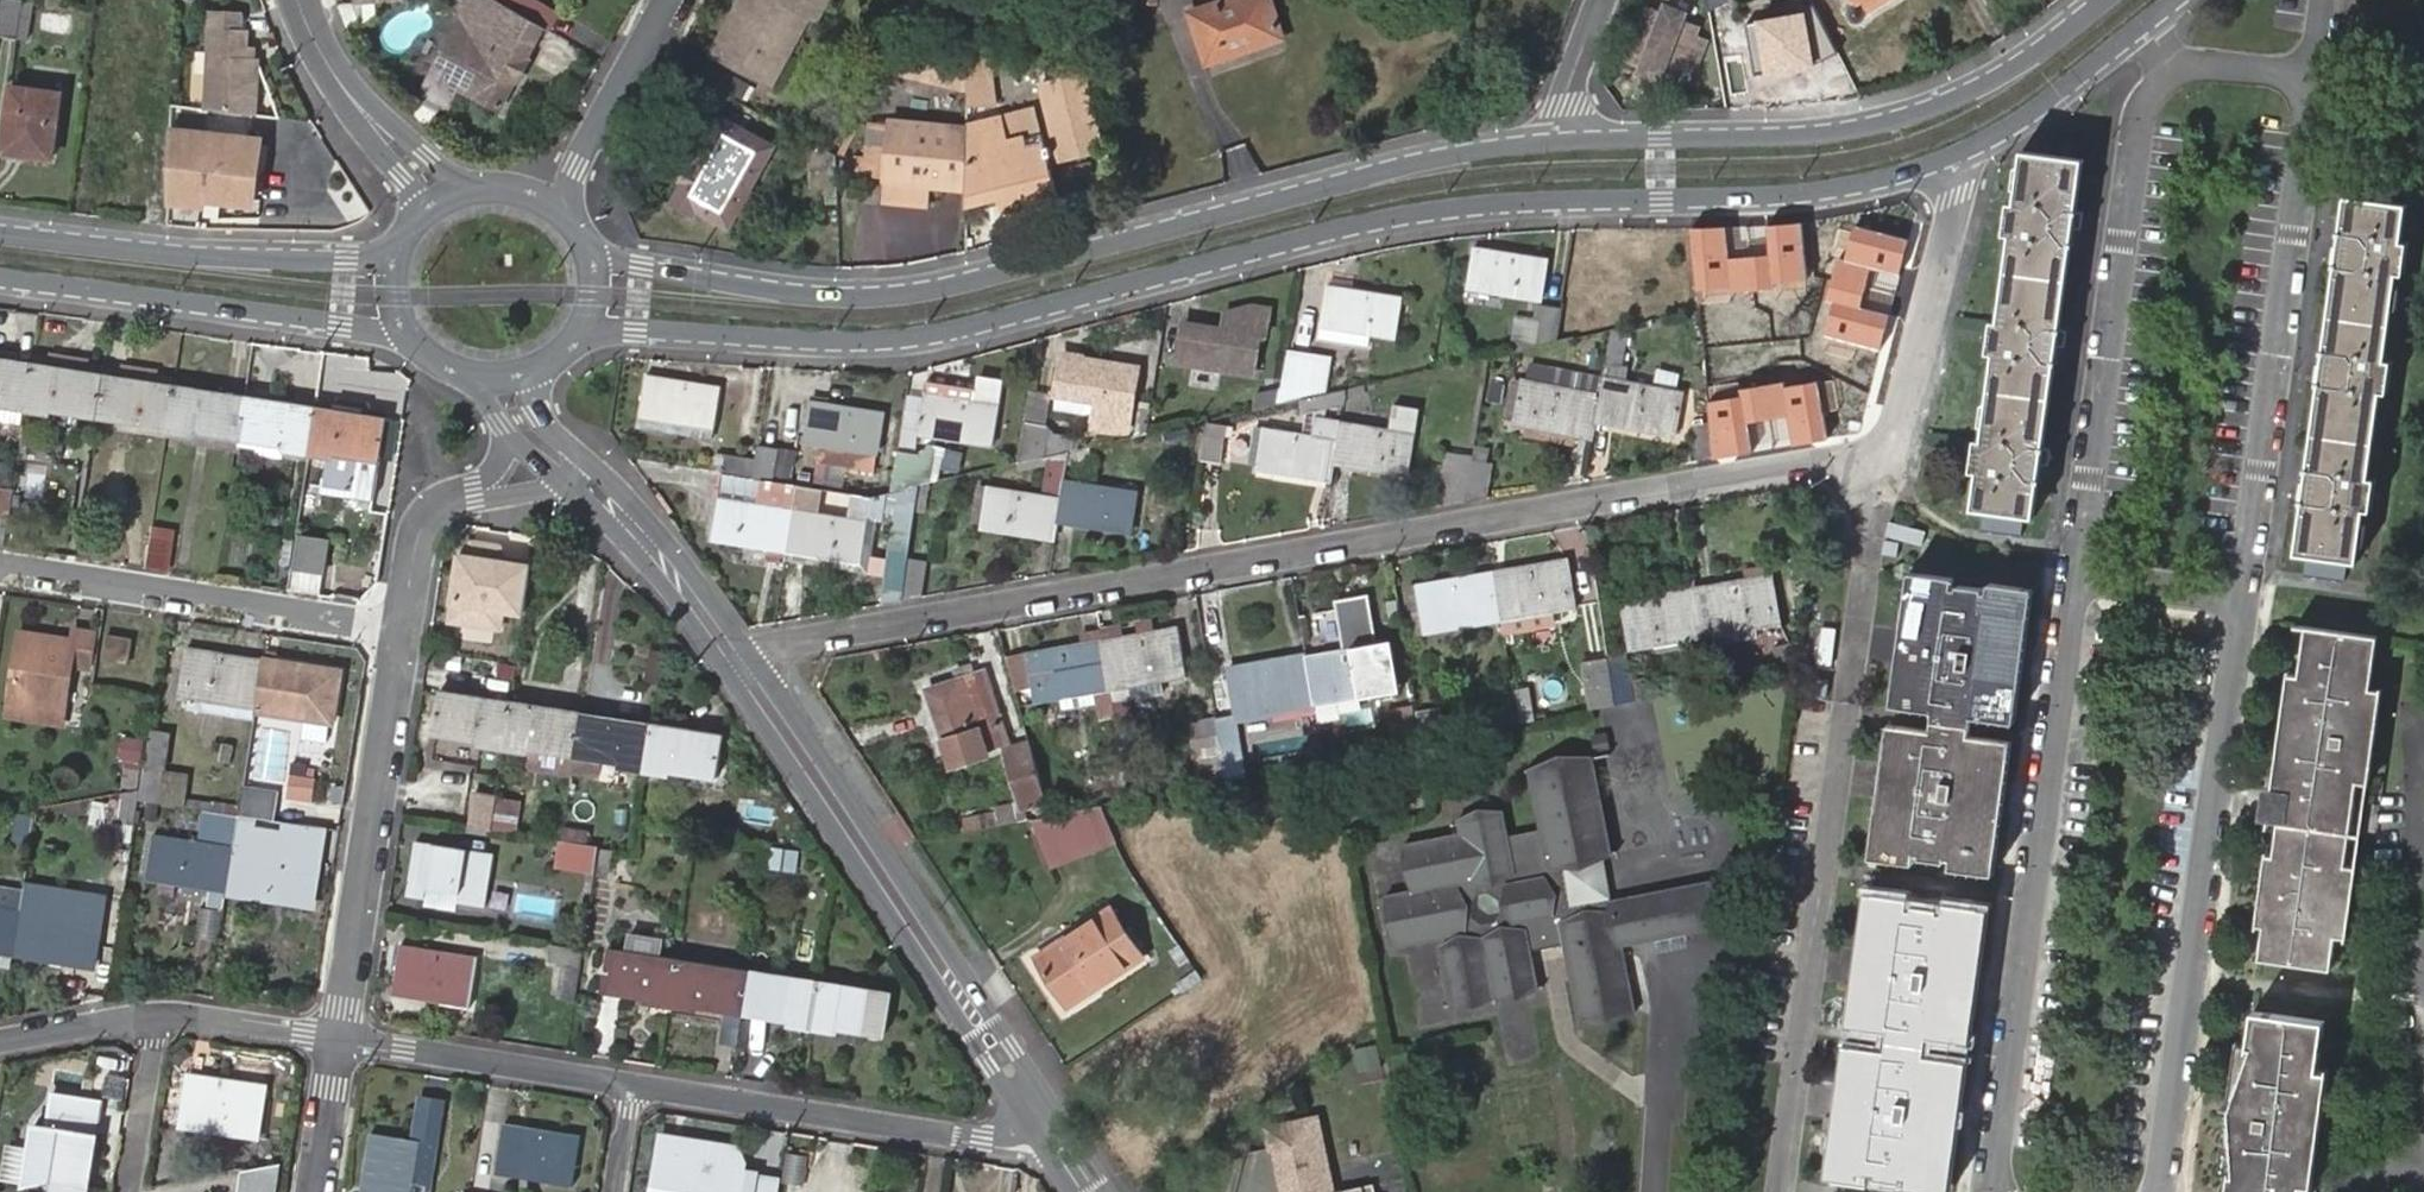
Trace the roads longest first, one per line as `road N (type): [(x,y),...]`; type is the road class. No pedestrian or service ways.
road 1 (residential): [(1948,164),(1959,195),(1887,471),(1835,463),(796,642),(757,663)]
road 2 (secondary): [(563,351),(637,331),(835,341),(930,334),(1399,220),(1487,207),(1764,199),(1868,186),(1948,164)]
road 3 (secondary): [(1567,141),(1389,166),(882,296),(780,291),(641,267),(574,234)]
road 4 (secondary): [(2100,0),(1985,81),(1920,109),(1755,135),(1567,141)]
road 5 (residential): [(1054,1113),(757,663)]
road 6 (residential): [(731,682),(1032,1128)]
road 7 (secondary): [(0,277),(386,333),(444,370)]
road 8 (secondary): [(410,233),(373,258),(264,260),(0,234)]
road 9 (residential): [(403,631),(341,1036)]
road 10 (residential): [(403,631),(0,568)]
road 11 (residential): [(1032,1128),(985,1141),(634,1087)]
road 12 (residential): [(634,1087),(341,1036)]
road 13 (secondary): [(1948,164),(2004,134),(2183,0)]
road 14 (residential): [(757,663),(662,539),(584,458)]
road 15 (residential): [(562,483),(638,559),(731,682)]
road 16 (residential): [(574,234),(576,166),(667,0)]
road 17 (residential): [(161,1011),(133,1191)]
road 18 (residential): [(161,1011),(341,1036)]
road 19 (residential): [(486,491),(453,499),(424,524),(403,631)]
road 20 (residential): [(0,1040),(161,1011)]
road 21 (residential): [(341,1036),(316,1191)]
road 22 (secondary): [(410,233),(395,296),(403,325),(444,370)]
road 23 (residential): [(1567,141),(1566,102),(1605,0)]
road 24 (tertiary): [(369,120),(316,49),(297,0)]
road 25 (residential): [(584,458),(552,431),(536,403),(536,389),(563,351)]
road 26 (tertiary): [(482,189),(369,120)]
road 27 (secondary): [(444,370),(507,381),(563,351)]
road 28 (secondary): [(563,351),(589,296),(574,234)]
road 29 (tertiary): [(369,120),(412,198),(410,233)]

